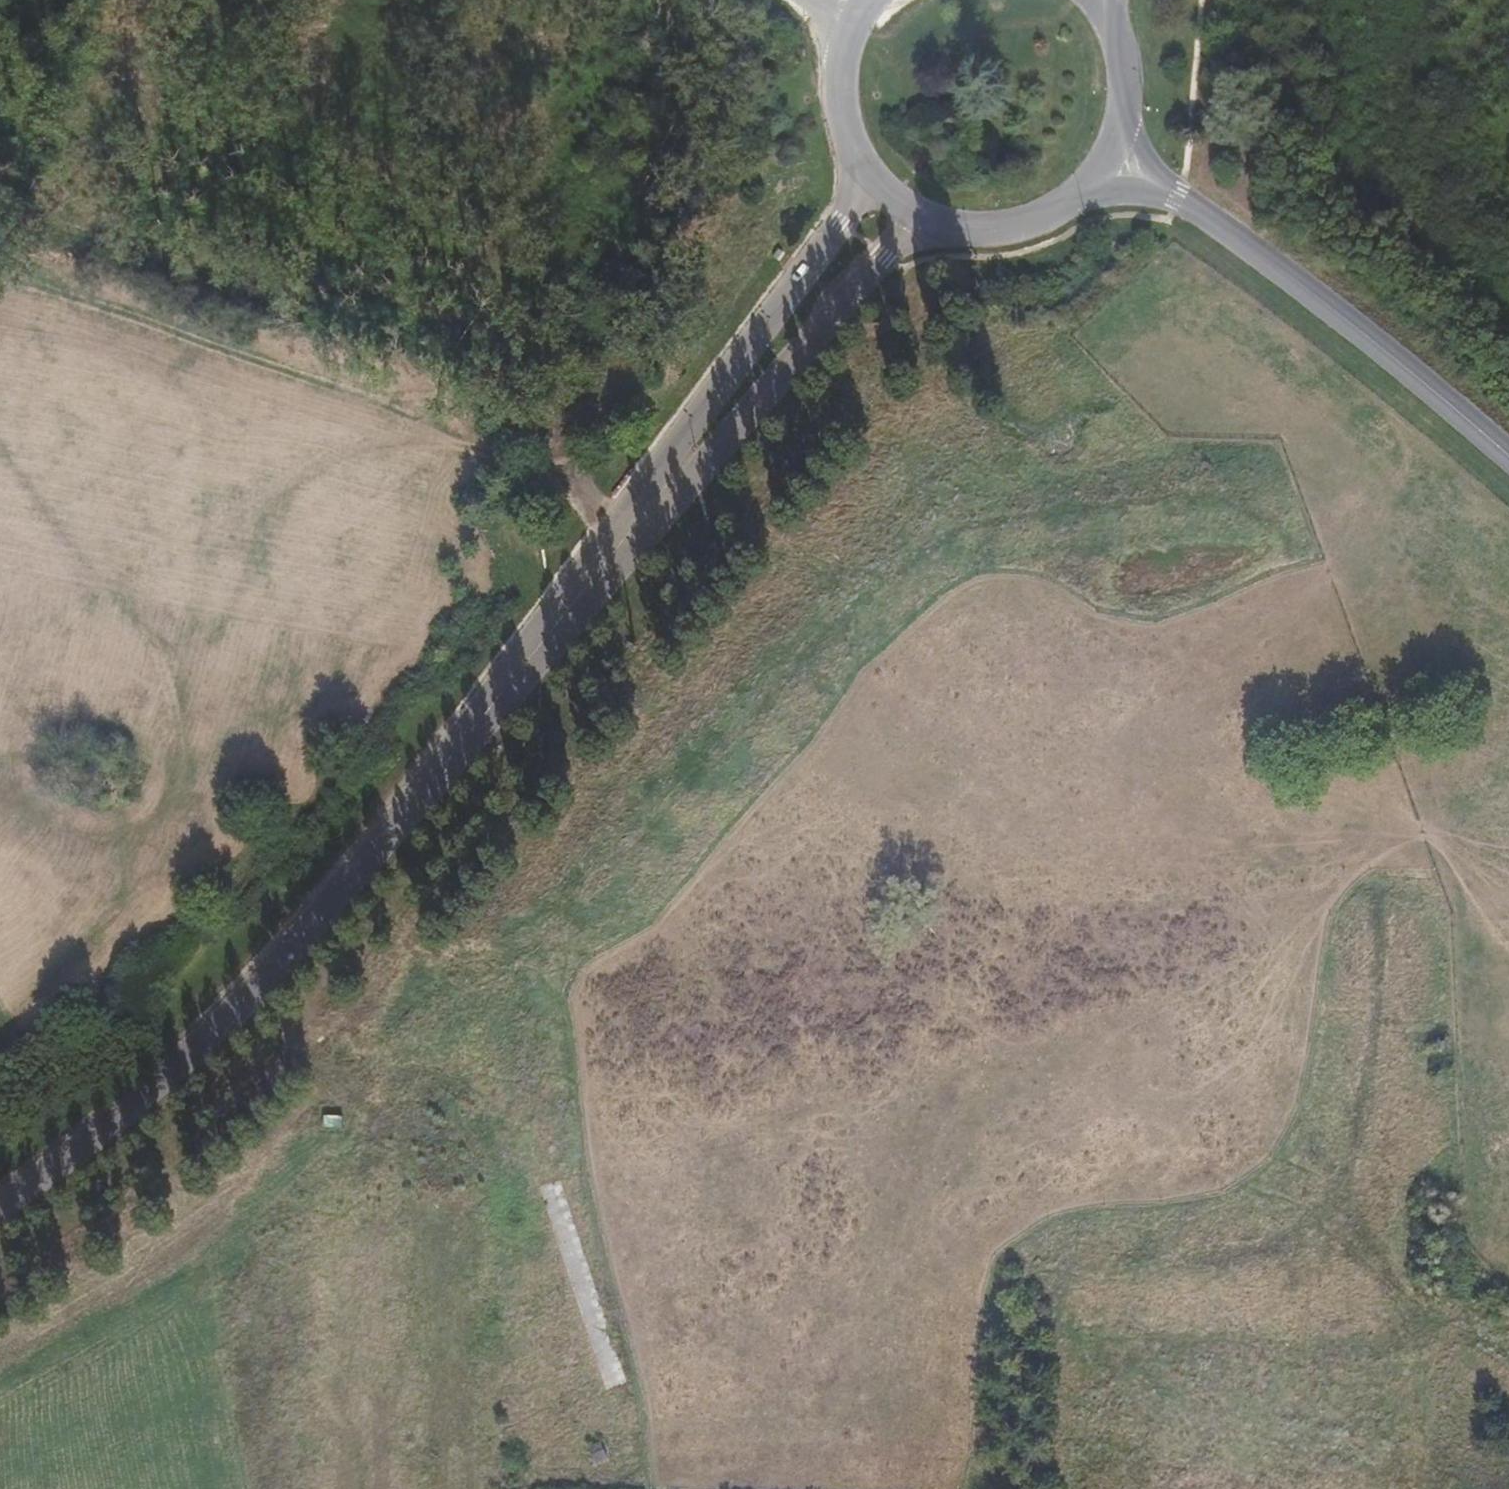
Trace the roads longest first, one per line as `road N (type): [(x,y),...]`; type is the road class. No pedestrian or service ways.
road 1 (track): [(624,536),(473,431),(170,324),(0,252)]
road 2 (unclassified): [(1508,455),(1173,189)]
road 3 (unclassified): [(844,52),(844,113),(854,143),(894,194),(924,212),(993,224),(1028,217),(1088,178)]

